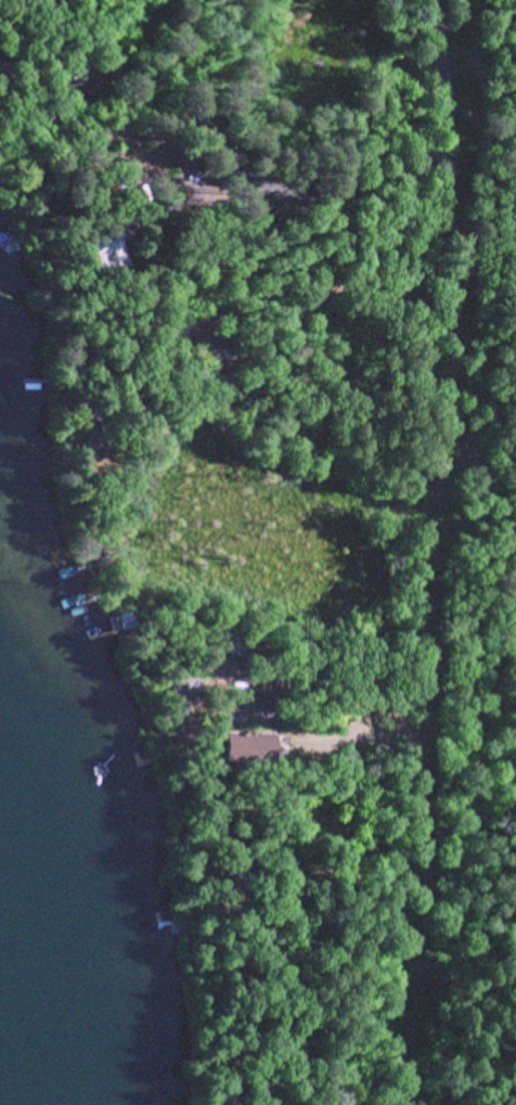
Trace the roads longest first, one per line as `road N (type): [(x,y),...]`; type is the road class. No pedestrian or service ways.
road 1 (residential): [(467,0),(455,421),(515,531)]

